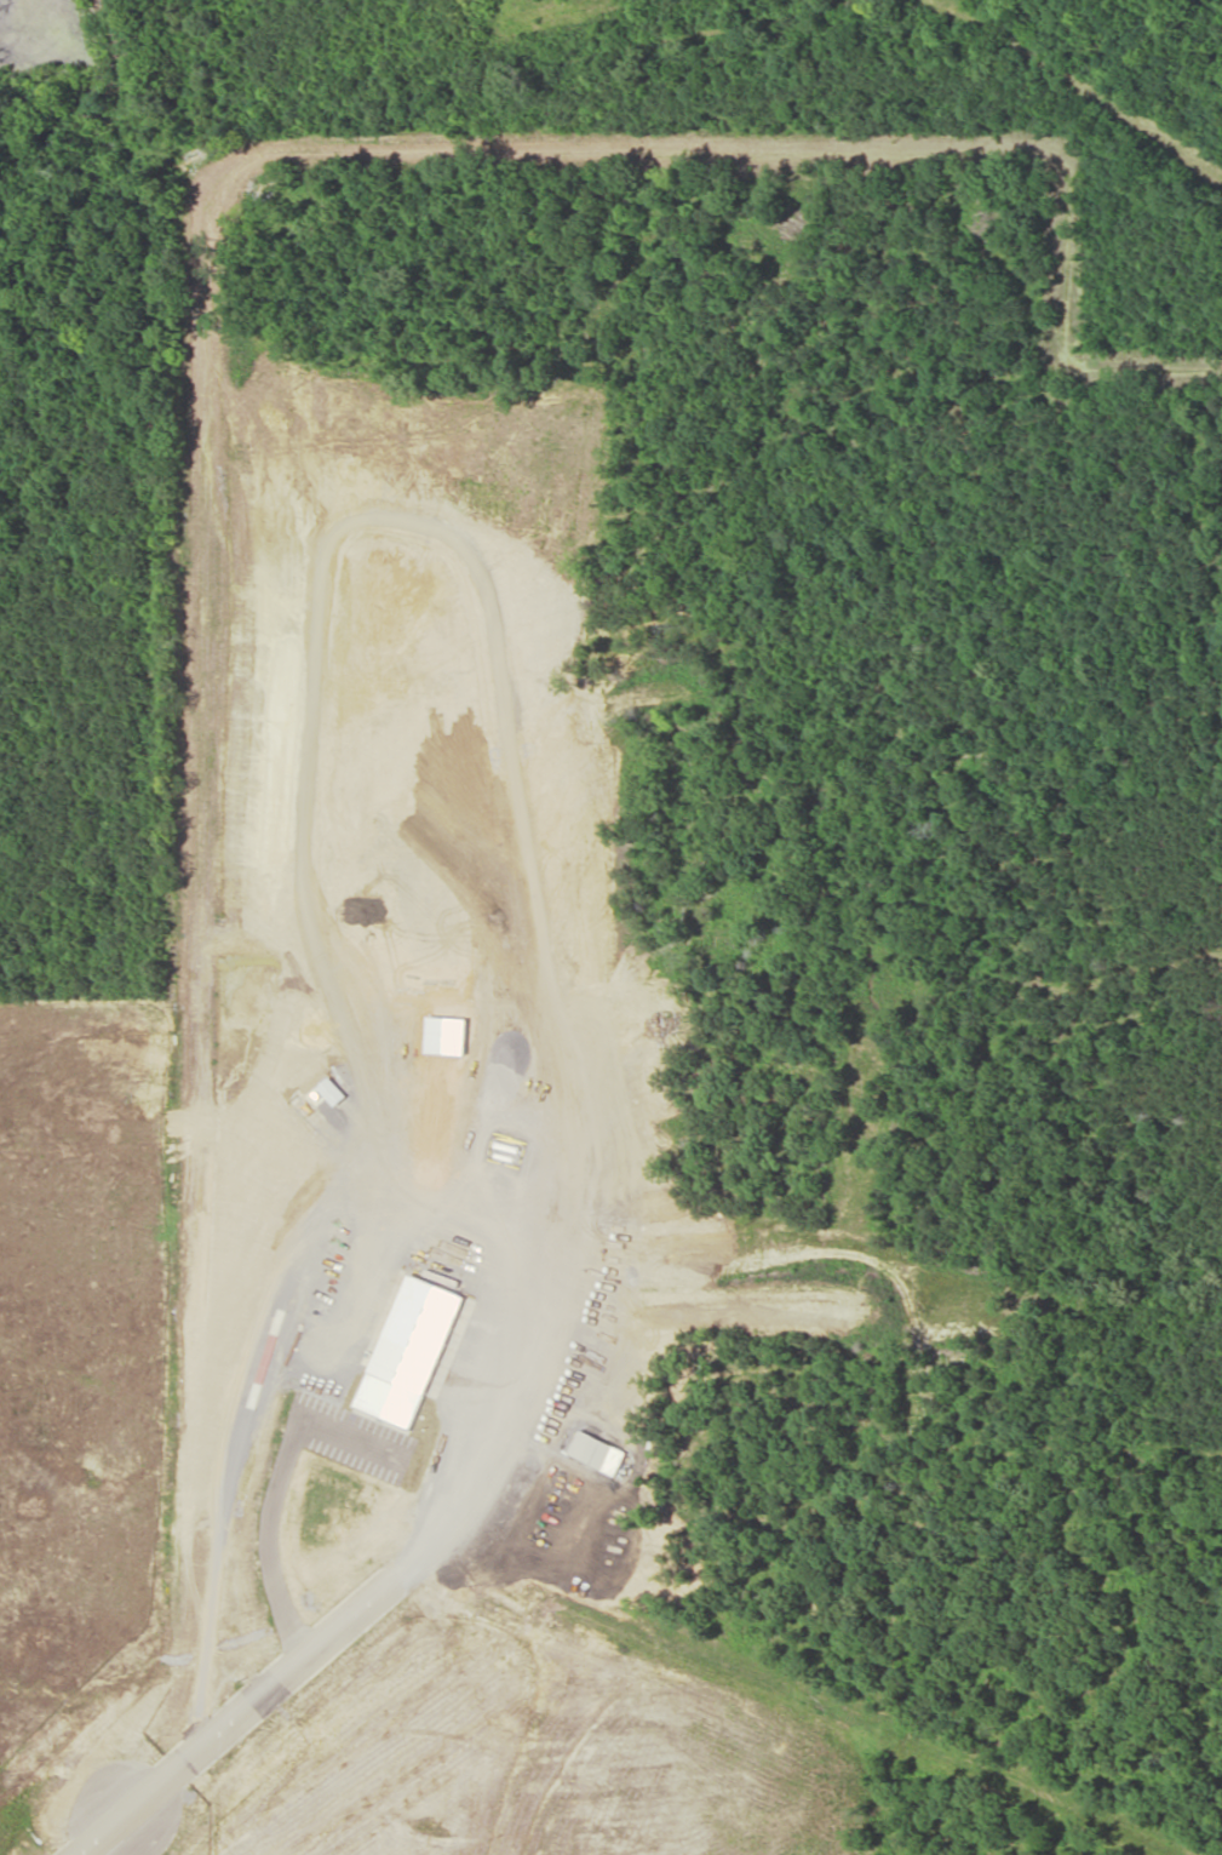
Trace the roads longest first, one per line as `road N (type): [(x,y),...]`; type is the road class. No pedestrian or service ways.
road 1 (residential): [(79,1854),(403,1570)]

